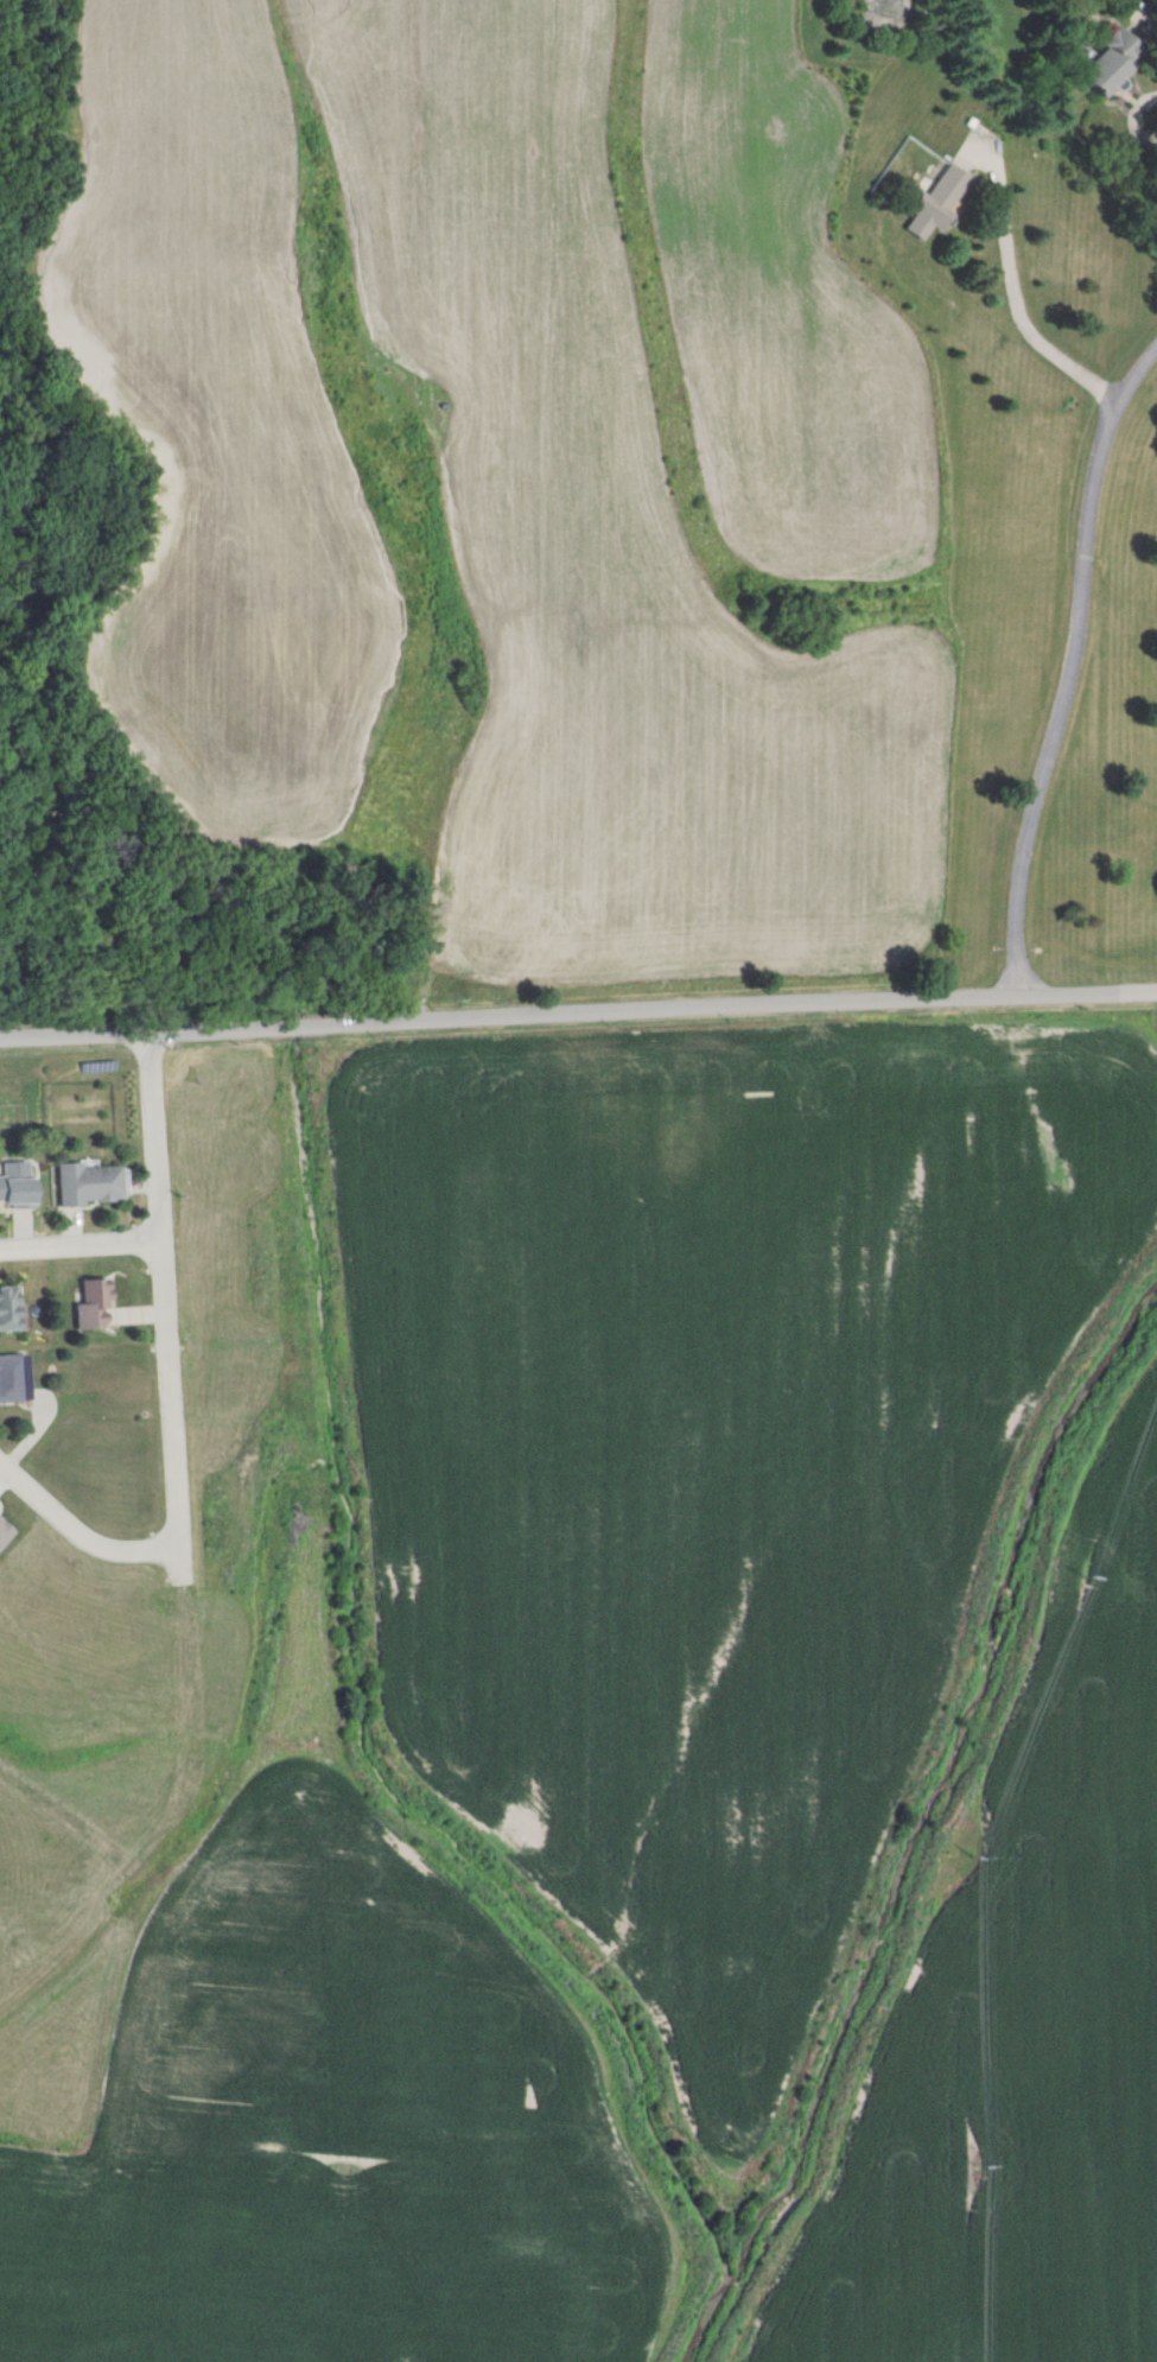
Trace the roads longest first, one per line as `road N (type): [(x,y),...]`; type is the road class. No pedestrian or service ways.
road 1 (residential): [(1156,992),(0,1041)]
road 2 (residential): [(154,1033),(180,1593)]
road 3 (residential): [(178,1541),(136,1553),(91,1542),(0,1463)]
road 4 (residential): [(164,1244),(0,1253)]

